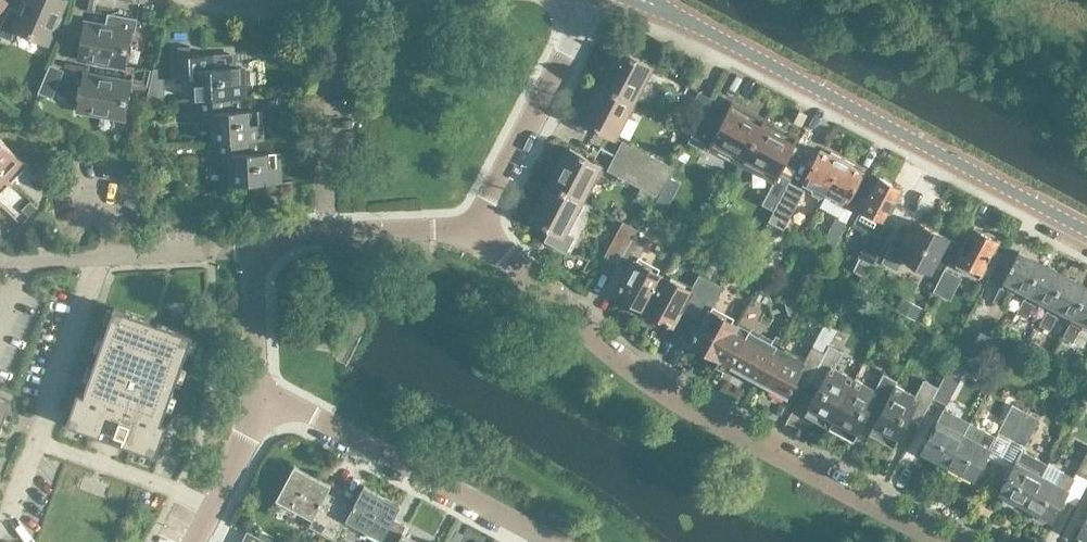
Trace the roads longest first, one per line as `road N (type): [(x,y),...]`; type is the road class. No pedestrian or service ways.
road 1 (residential): [(948,541),(655,386),(474,234)]
road 2 (tertiary): [(1086,228),(647,0)]
road 3 (residential): [(548,541),(296,403),(266,395)]
road 4 (residential): [(474,234),(591,0)]
road 5 (residential): [(21,265),(263,250)]
road 6 (residential): [(196,541),(266,395)]
road 7 (residential): [(326,234),(323,78)]
road 8 (residential): [(326,234),(474,234)]
road 9 (residential): [(266,395),(255,278),(263,250)]

